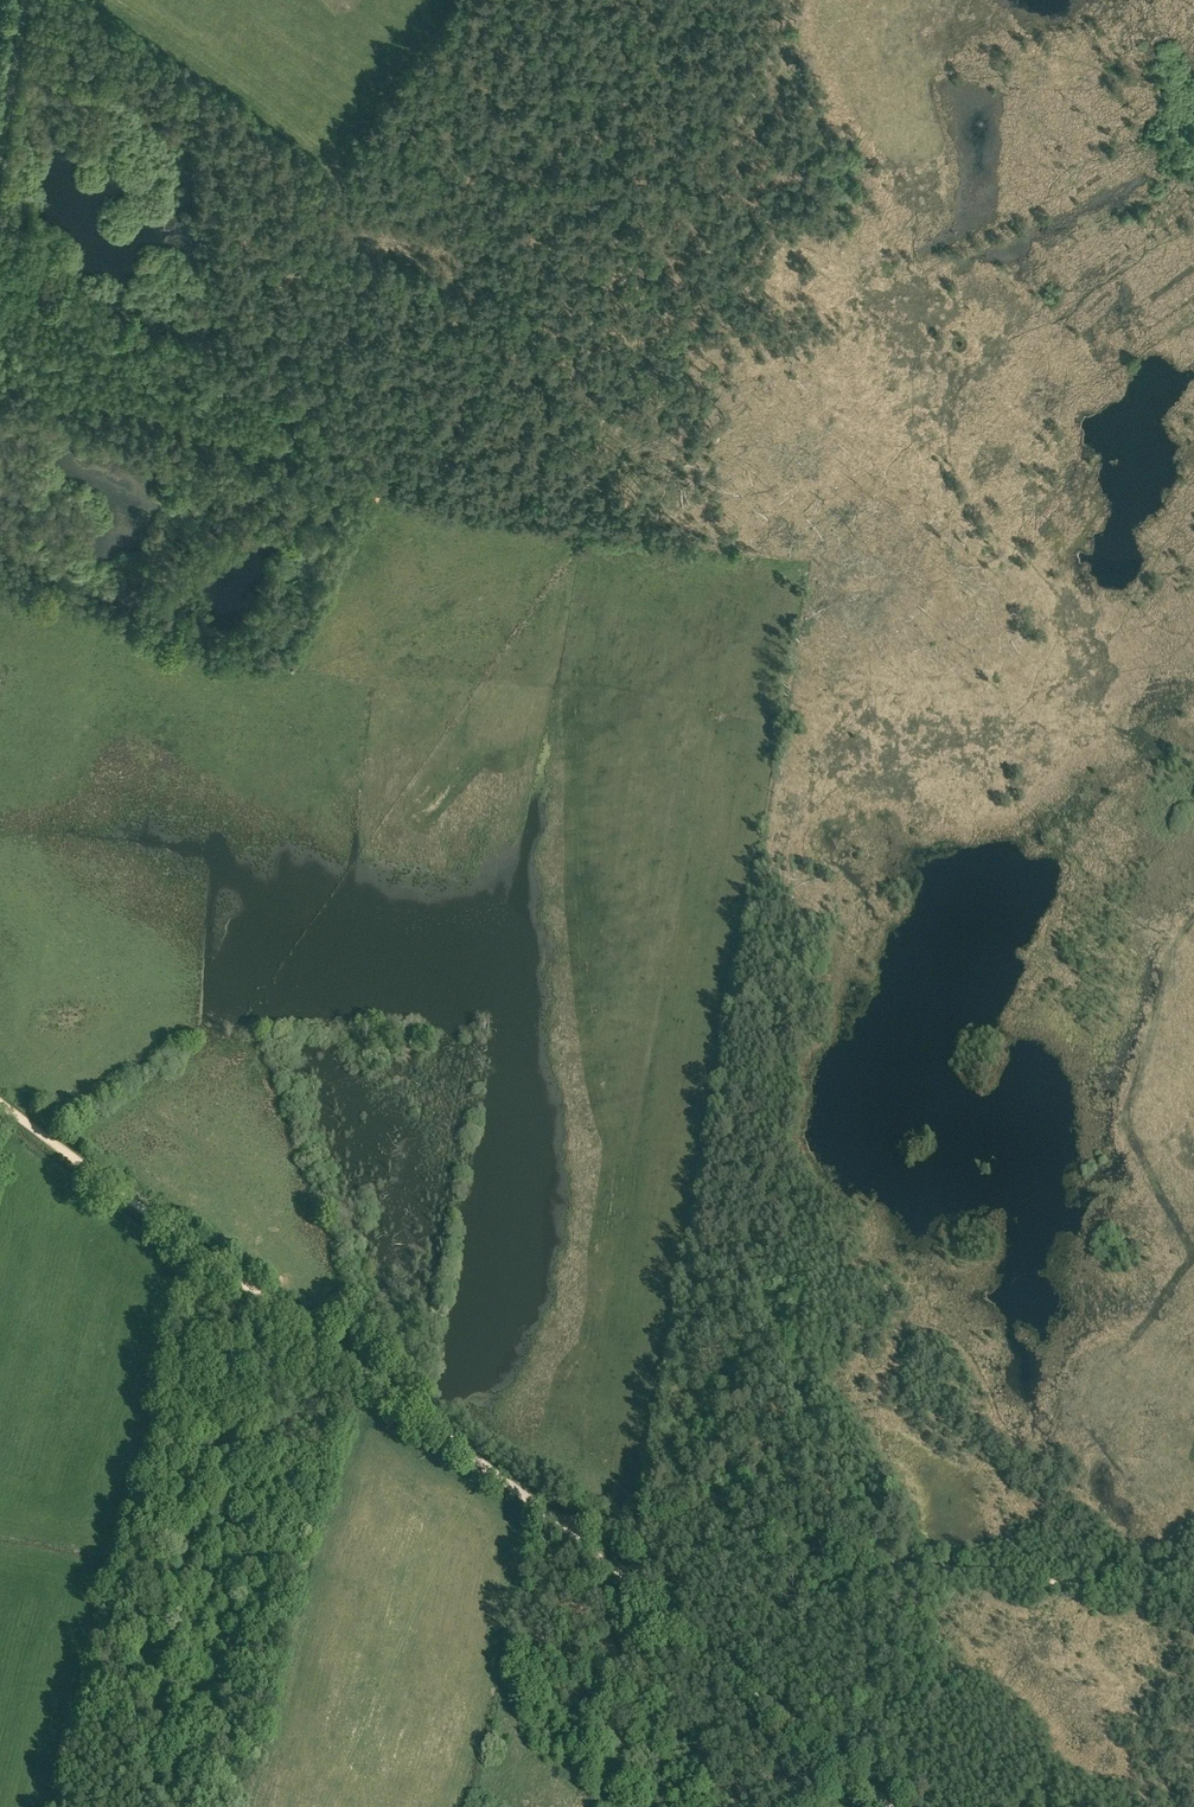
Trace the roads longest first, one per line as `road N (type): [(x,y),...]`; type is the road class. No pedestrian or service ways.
road 1 (unclassified): [(548,1513),(0,1099)]
road 2 (track): [(548,1513),(901,1806)]
road 3 (unclassified): [(25,0),(0,151)]

